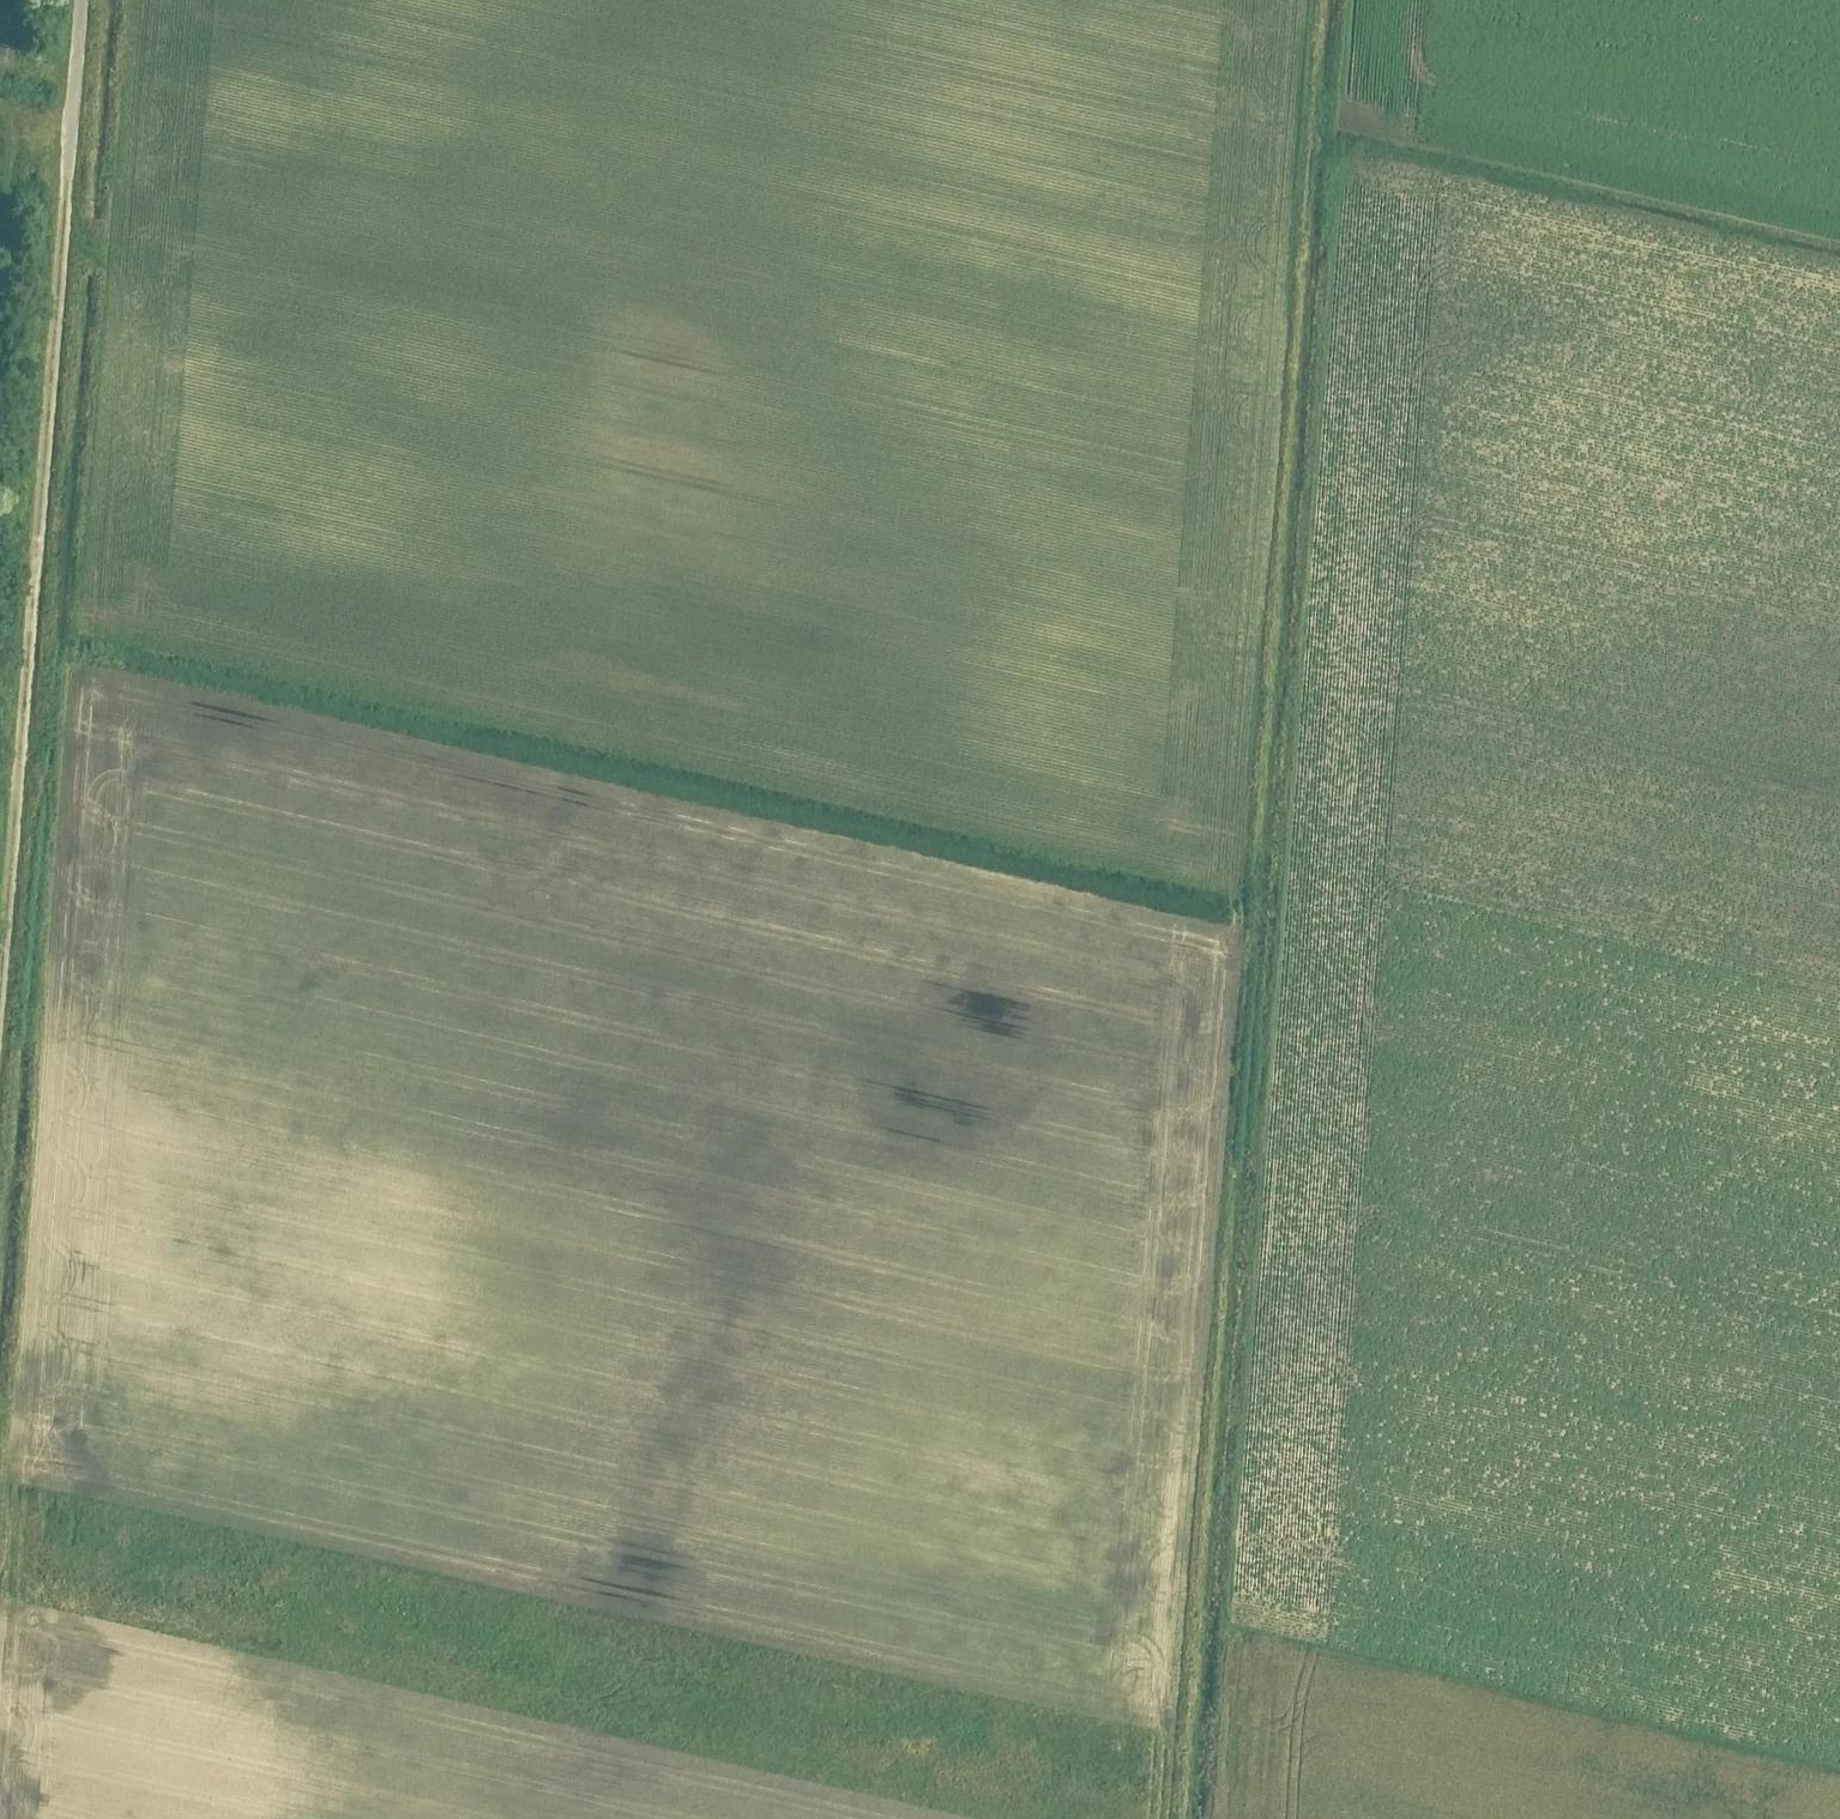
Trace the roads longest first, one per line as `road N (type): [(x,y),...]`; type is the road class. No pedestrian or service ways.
road 1 (unclassified): [(0,936),(79,0)]

